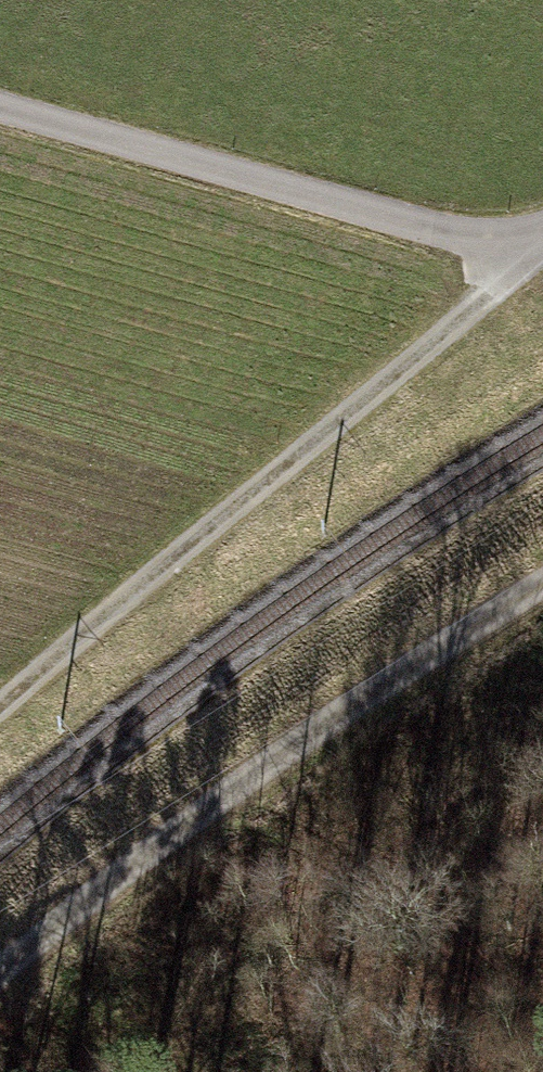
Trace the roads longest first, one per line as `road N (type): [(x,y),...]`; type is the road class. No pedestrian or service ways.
road 1 (track): [(0,735),(542,244)]
road 2 (track): [(0,948),(542,600)]
road 3 (track): [(542,215),(473,244),(0,110)]

